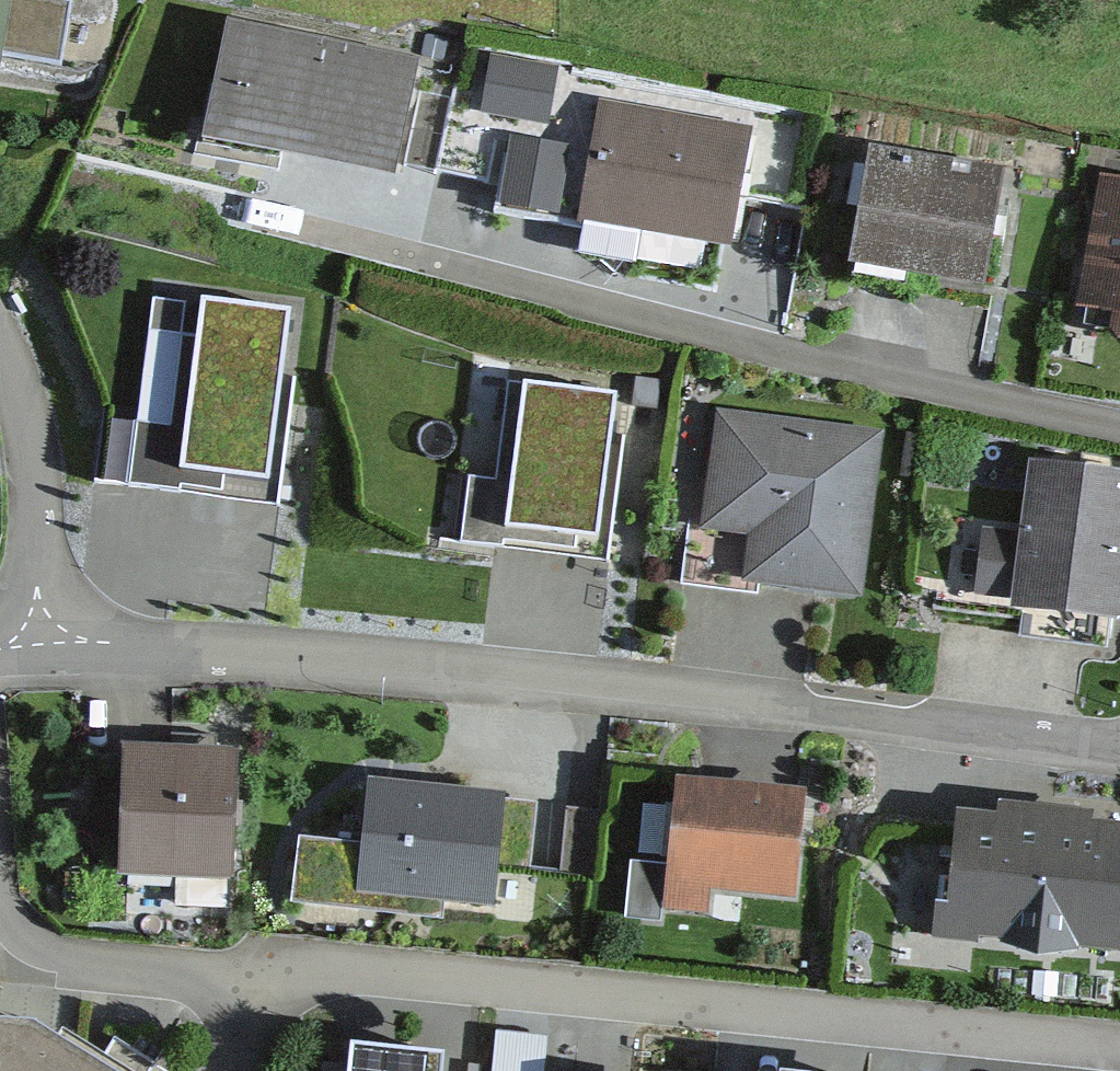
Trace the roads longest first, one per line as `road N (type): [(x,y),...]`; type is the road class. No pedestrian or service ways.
road 1 (residential): [(39,645),(275,648),(761,699),(1119,751)]
road 2 (residential): [(1119,1049),(374,979),(221,998)]
road 3 (residential): [(296,227),(1119,431)]
road 4 (residential): [(0,338),(34,433),(39,645)]
road 5 (residential): [(221,998),(197,975),(59,959),(19,935),(0,907)]

